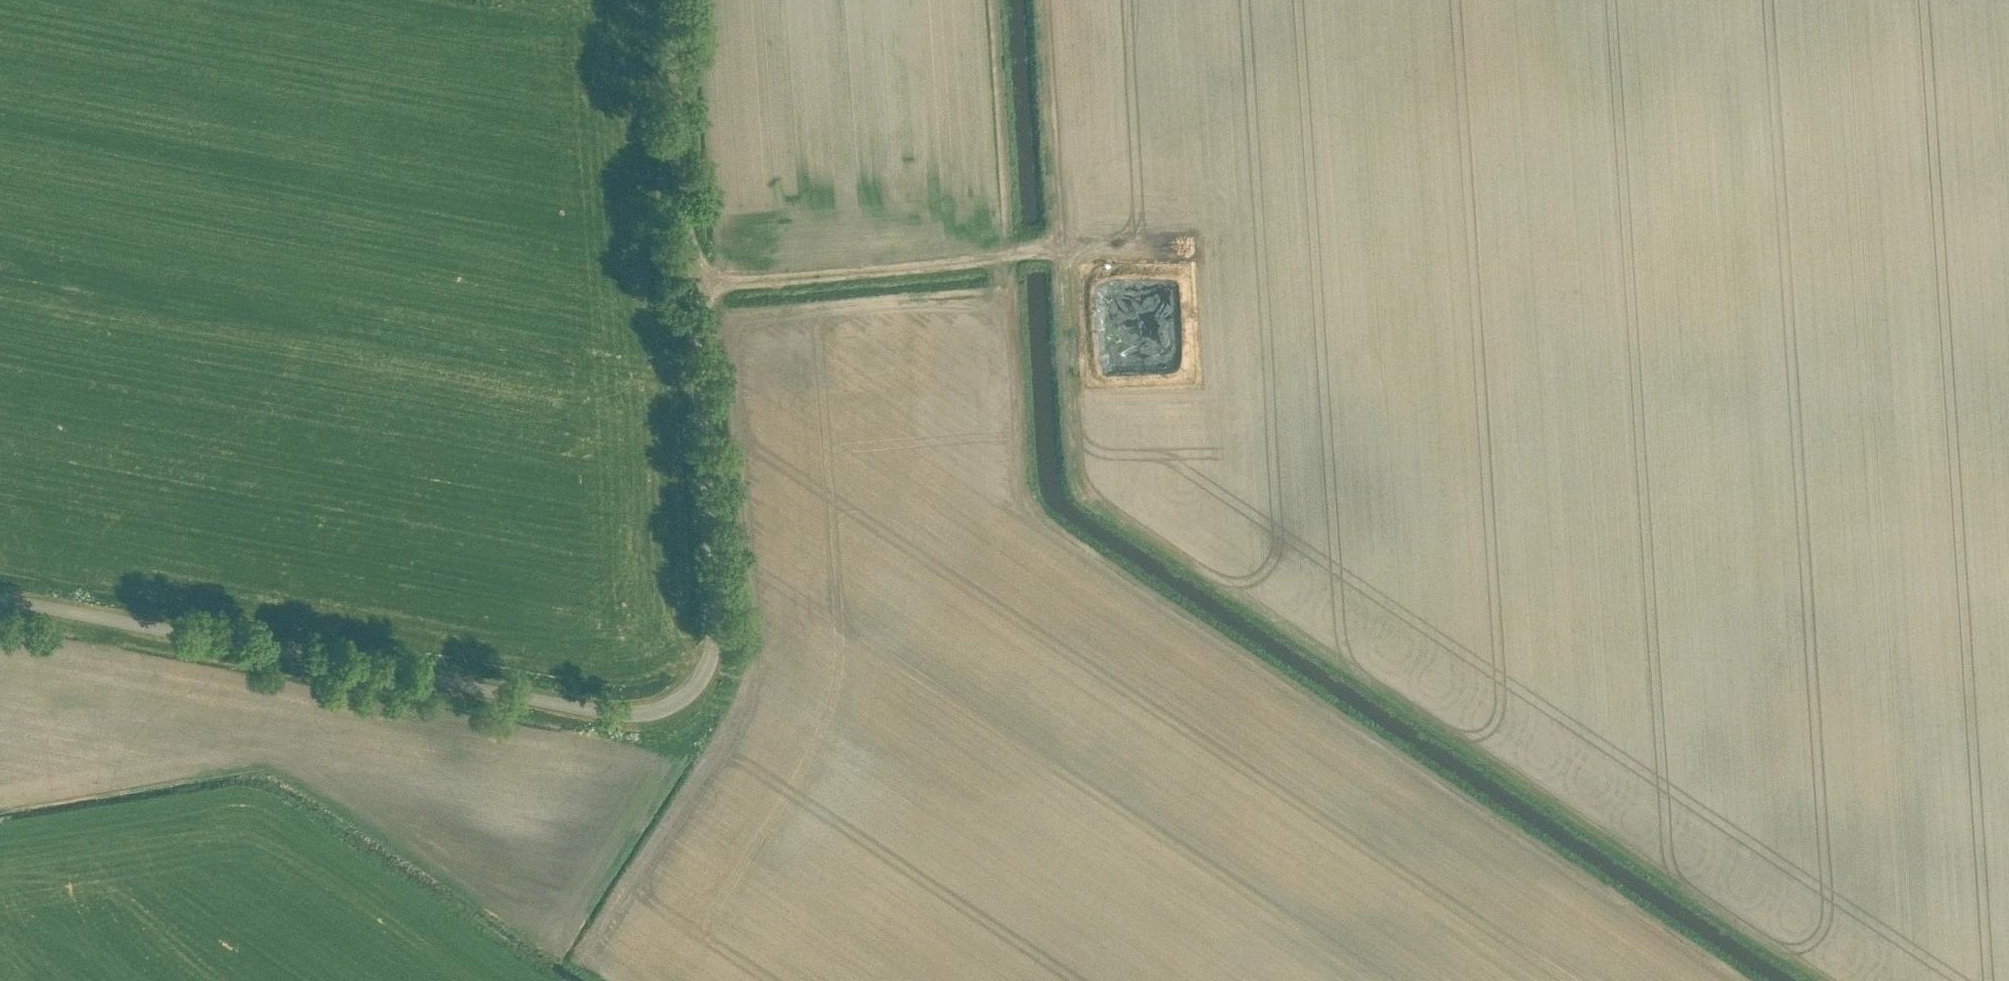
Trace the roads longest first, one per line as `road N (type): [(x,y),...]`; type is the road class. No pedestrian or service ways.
road 1 (unclassified): [(0,598),(614,715),(647,715),(688,693),(710,656),(715,593),(668,0)]
road 2 (track): [(692,284),(1006,256)]

